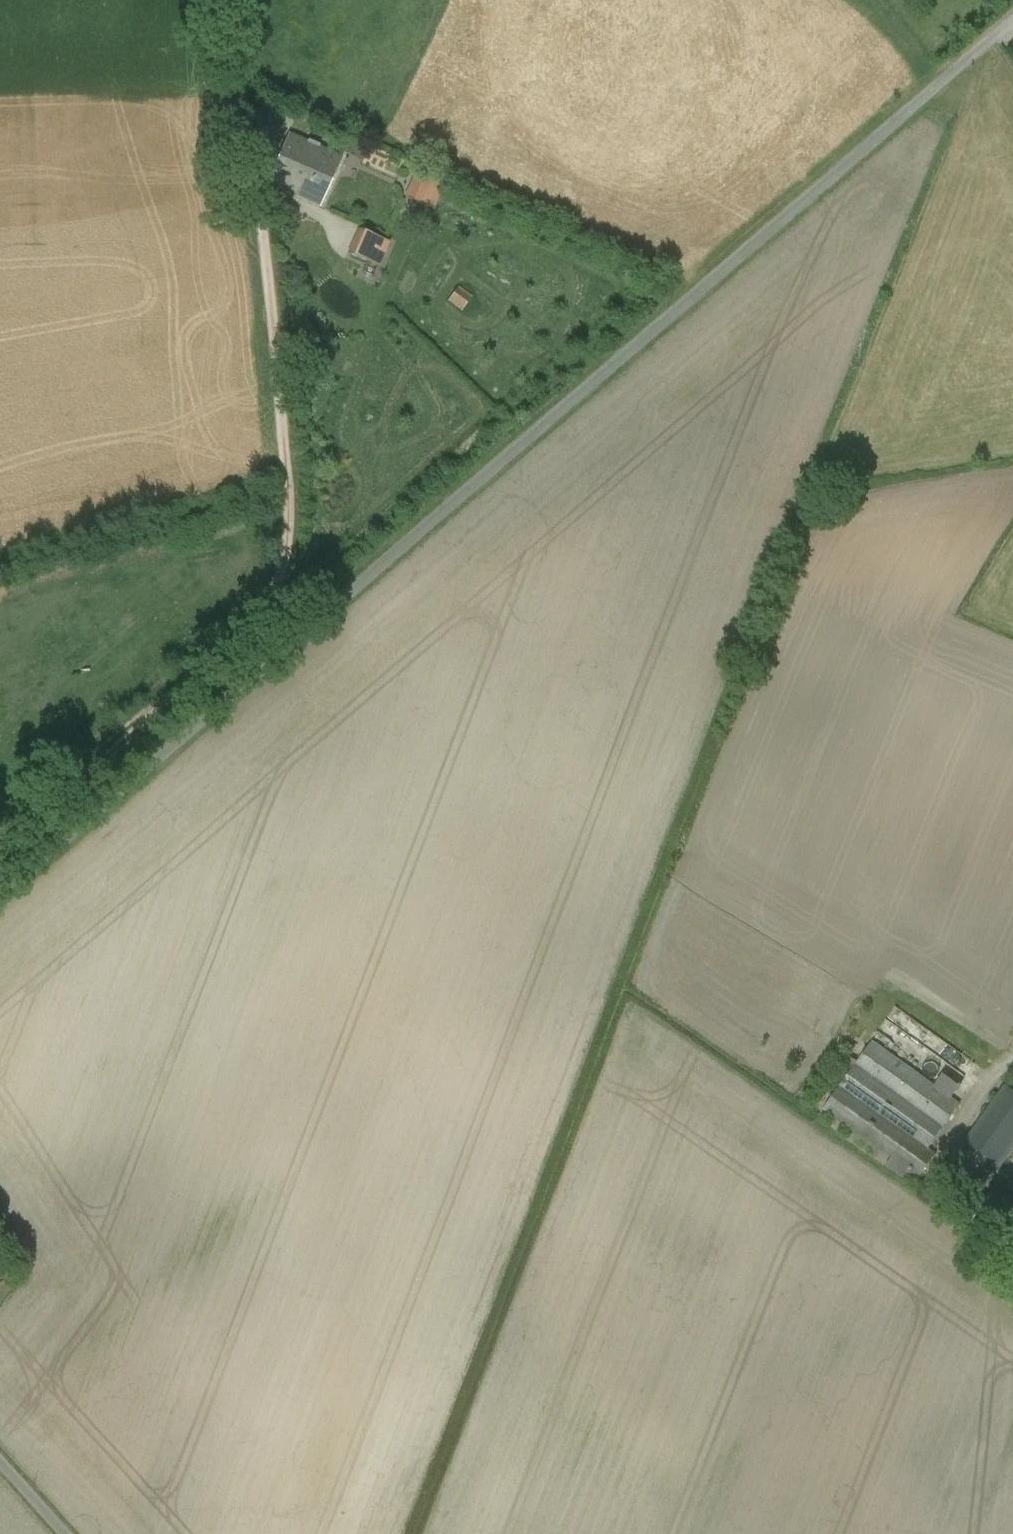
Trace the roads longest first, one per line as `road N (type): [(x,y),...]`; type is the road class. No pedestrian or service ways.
road 1 (unclassified): [(0,895),(1012,20)]
road 2 (track): [(0,854),(239,642),(284,579),(297,442),(242,0)]

